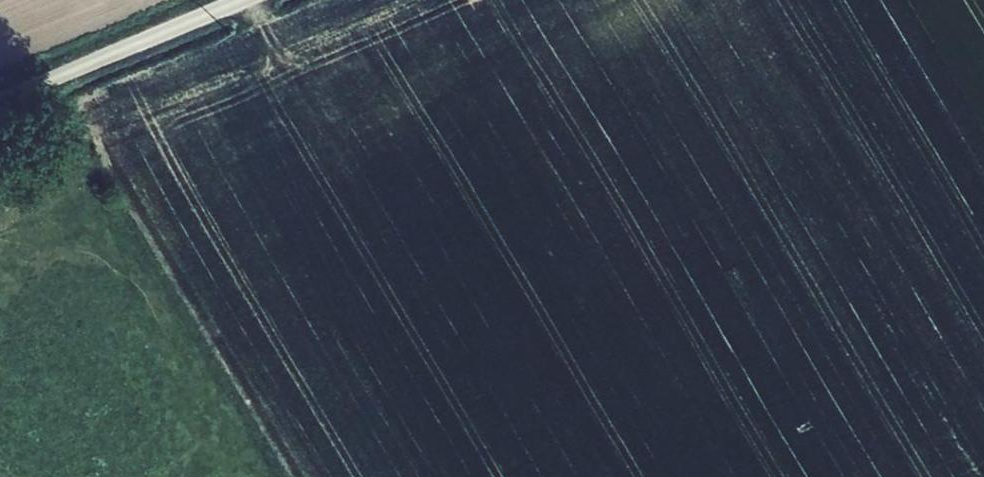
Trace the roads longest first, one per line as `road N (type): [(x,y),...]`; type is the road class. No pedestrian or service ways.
road 1 (unclassified): [(0,100),(240,0)]

